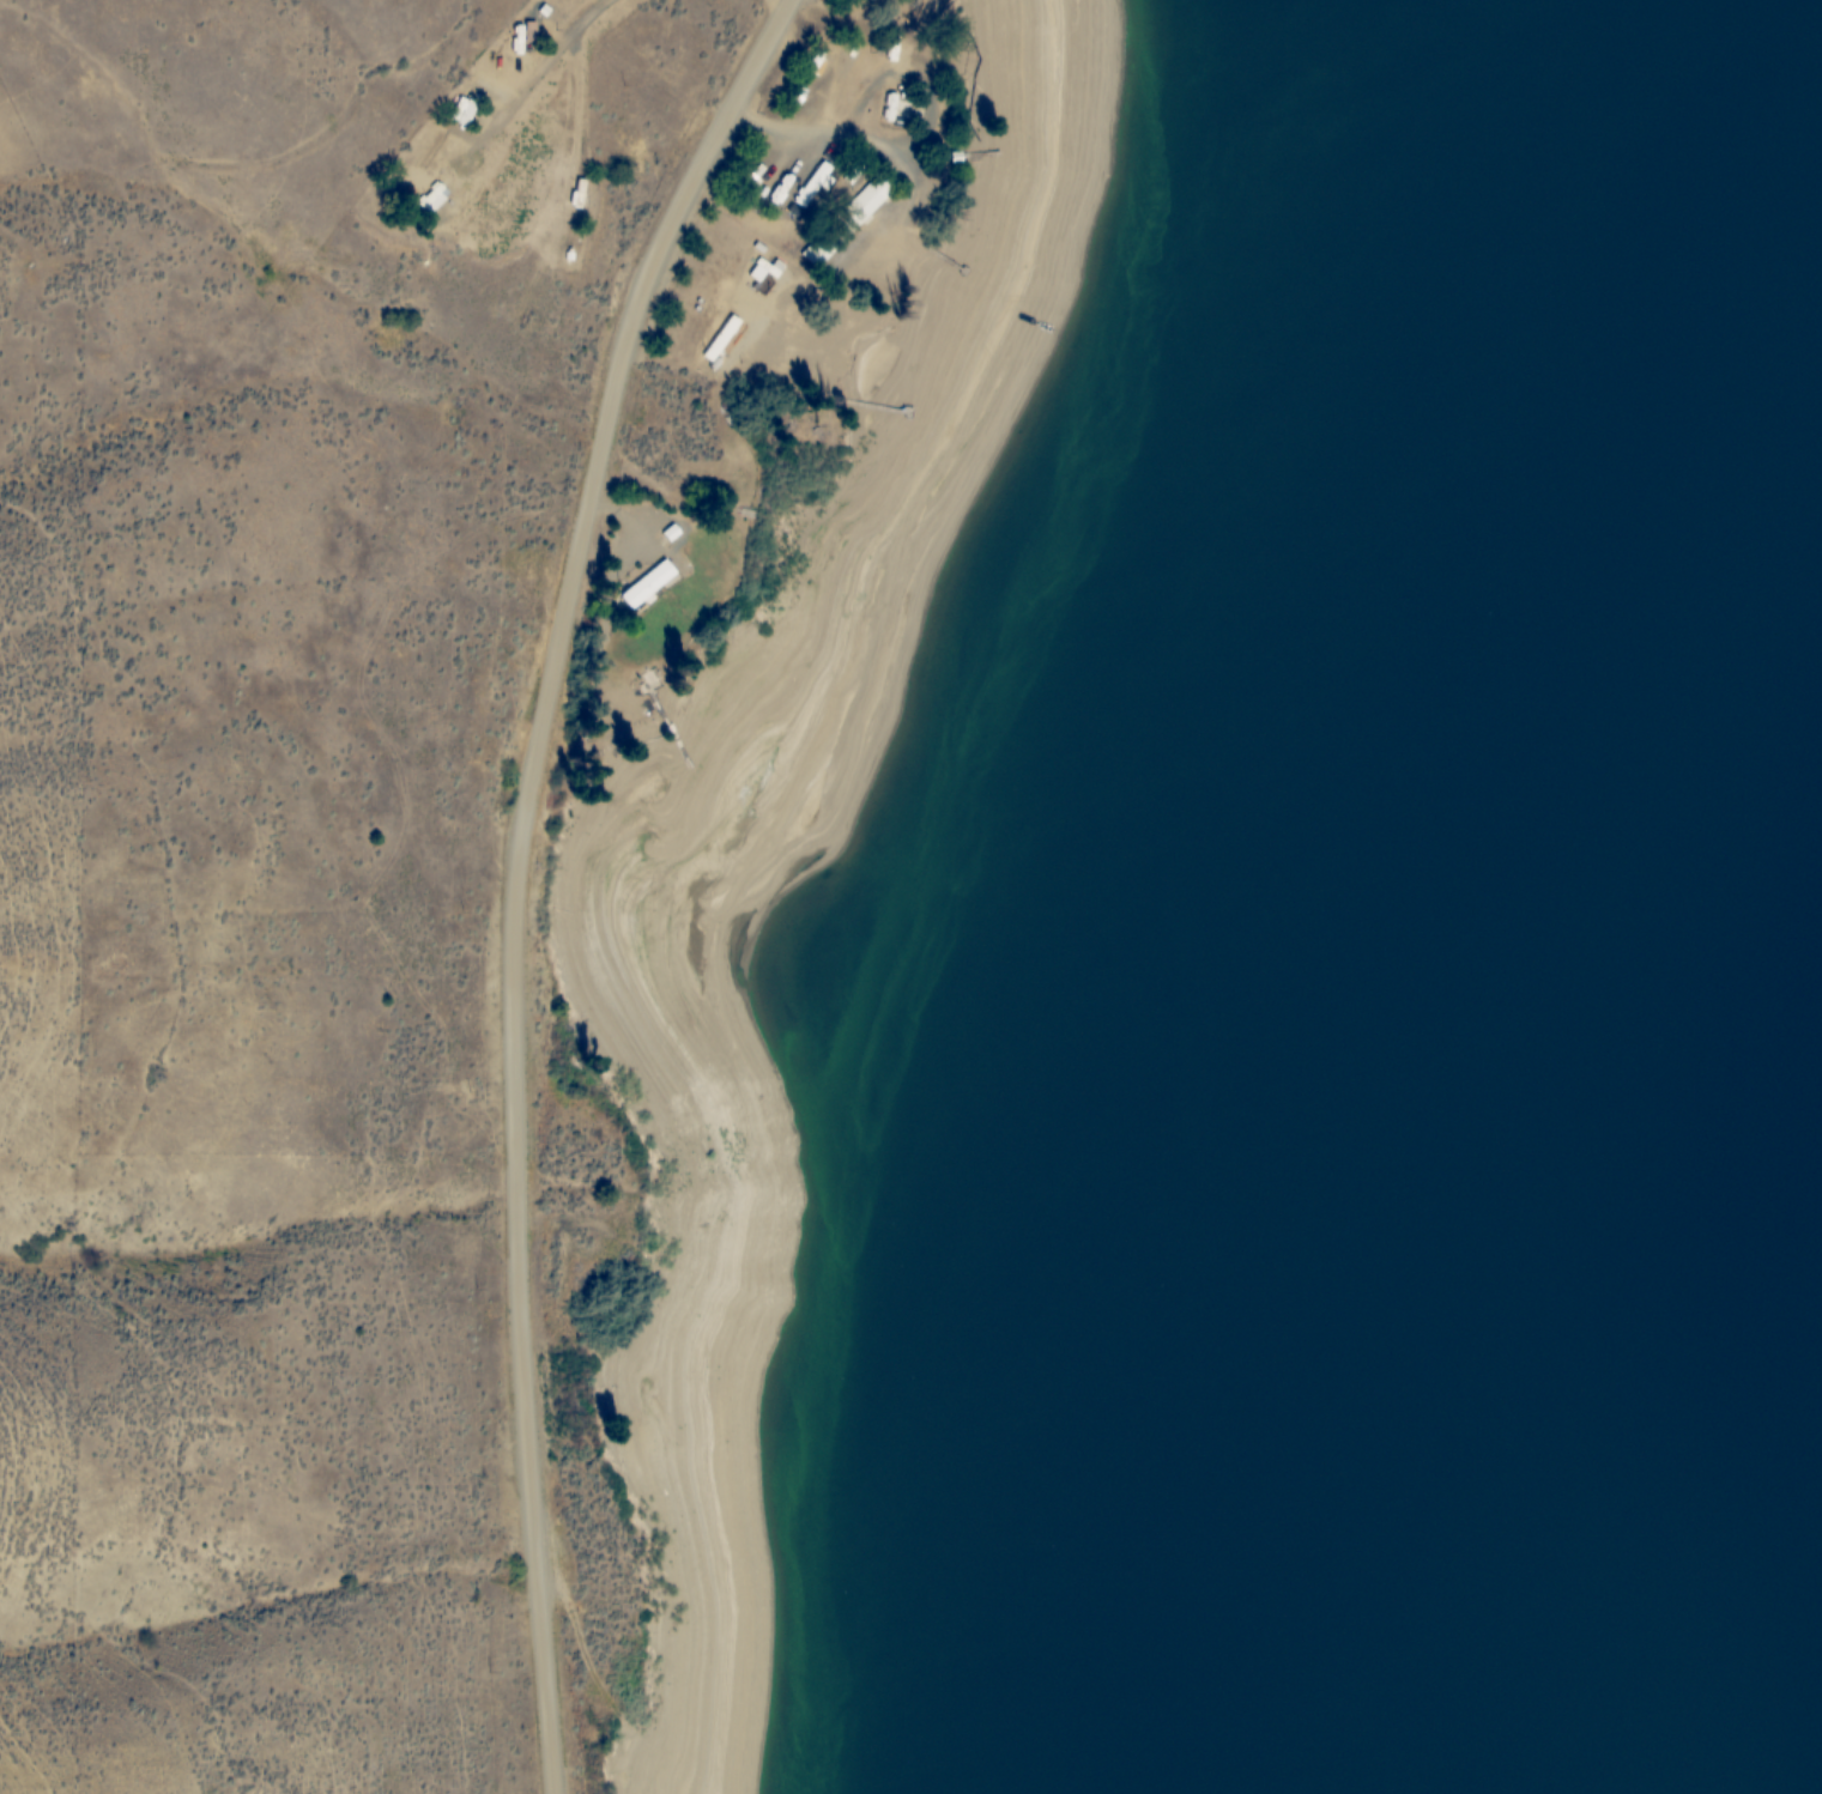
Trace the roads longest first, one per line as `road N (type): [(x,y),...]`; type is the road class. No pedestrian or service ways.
road 1 (track): [(555,1793),(516,1218),(517,856),(638,313),(792,0)]

